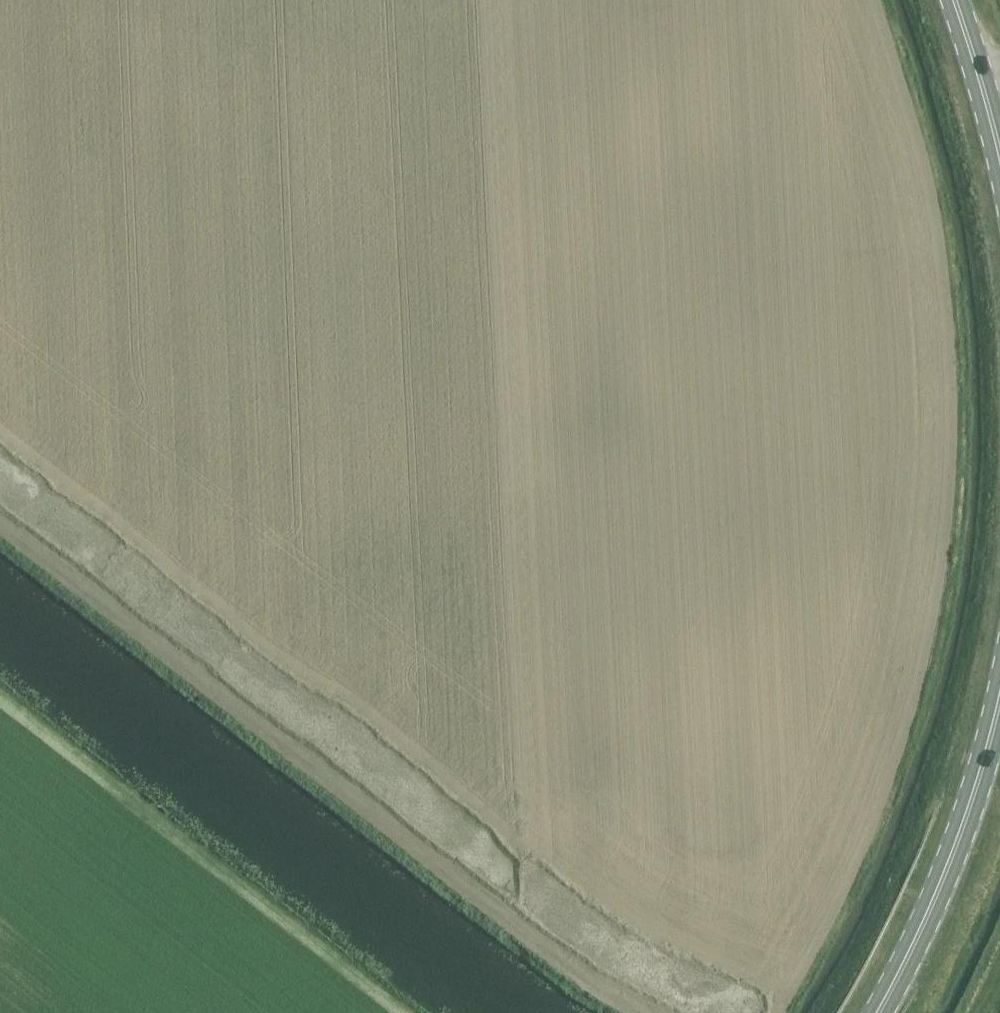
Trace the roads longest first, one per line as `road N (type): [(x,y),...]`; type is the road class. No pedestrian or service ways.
road 1 (primary): [(878,1012),(951,862),(999,697)]
road 2 (primary): [(999,155),(952,0)]

